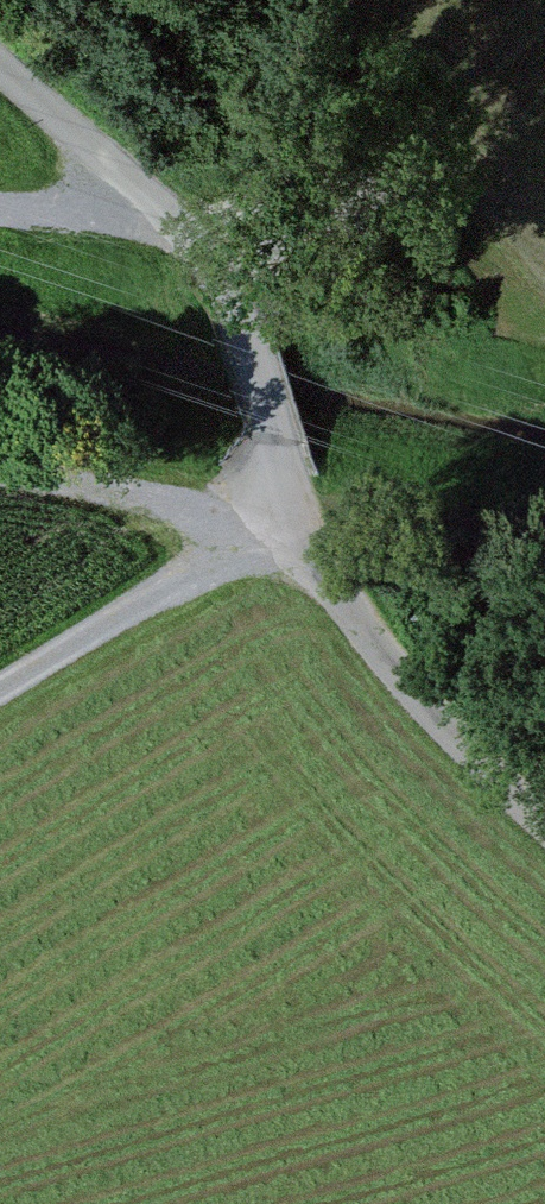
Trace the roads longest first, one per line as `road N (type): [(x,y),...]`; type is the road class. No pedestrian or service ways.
road 1 (unclassified): [(0,59),(171,212),(241,329),(279,523),(468,738),(544,812)]
road 2 (track): [(0,685),(194,559),(279,523)]
road 3 (track): [(0,469),(279,523)]
road 4 (track): [(0,202),(171,212)]

